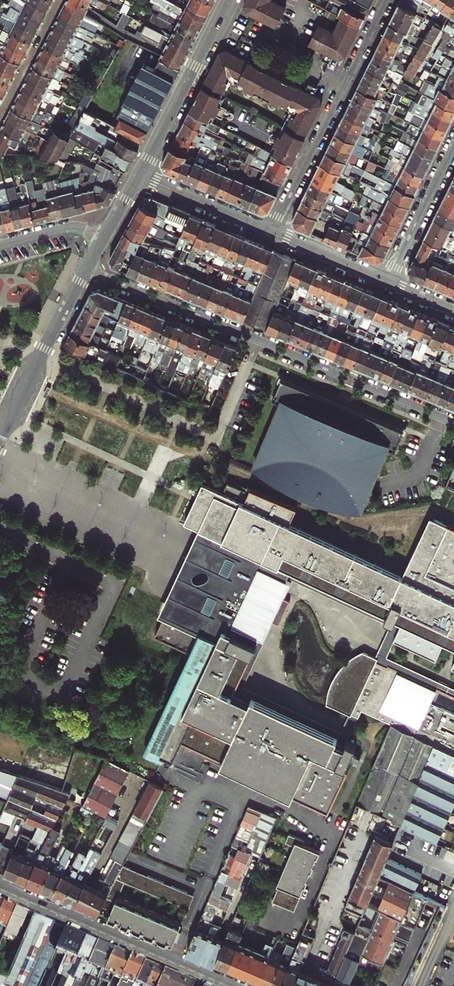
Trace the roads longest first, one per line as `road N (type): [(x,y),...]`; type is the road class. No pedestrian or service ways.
road 1 (residential): [(87,270),(453,422)]
road 2 (tertiary): [(238,985),(0,885)]
road 3 (residential): [(385,0),(271,231)]
road 4 (tertiary): [(140,174),(230,0)]
road 5 (tertiary): [(0,440),(87,270)]
road 6 (residential): [(388,281),(453,149)]
road 7 (tertiary): [(140,174),(271,231)]
road 8 (tertiary): [(271,231),(388,281)]

